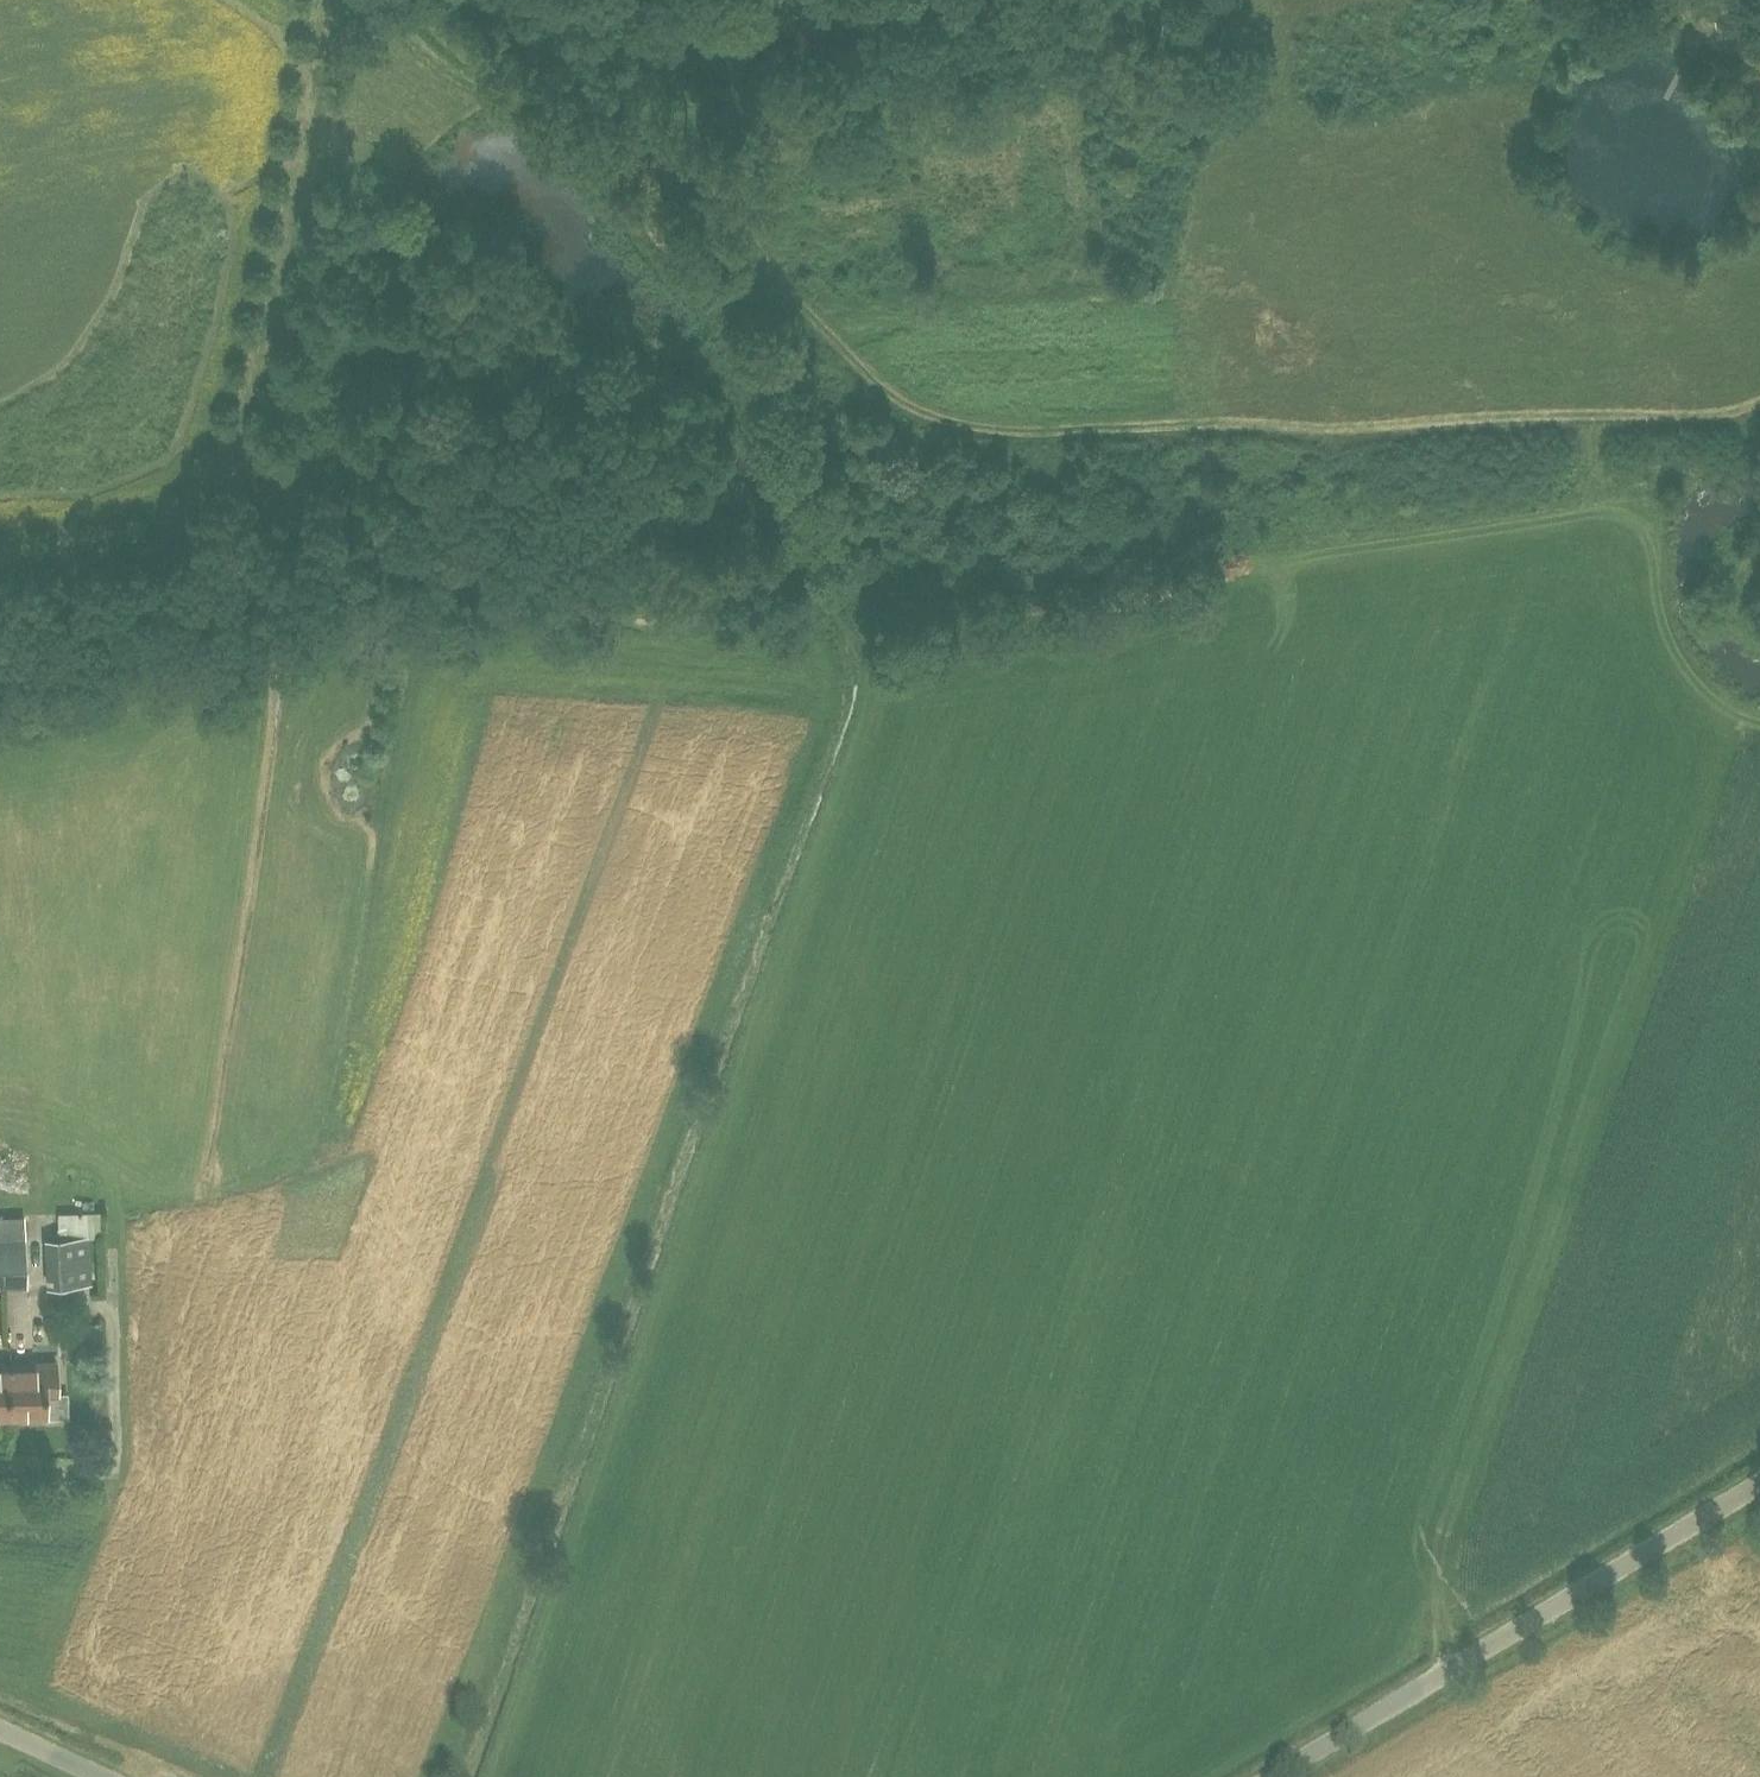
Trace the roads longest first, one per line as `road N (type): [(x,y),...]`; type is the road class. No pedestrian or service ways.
road 1 (unclassified): [(1272,1776),(1759,1481)]

